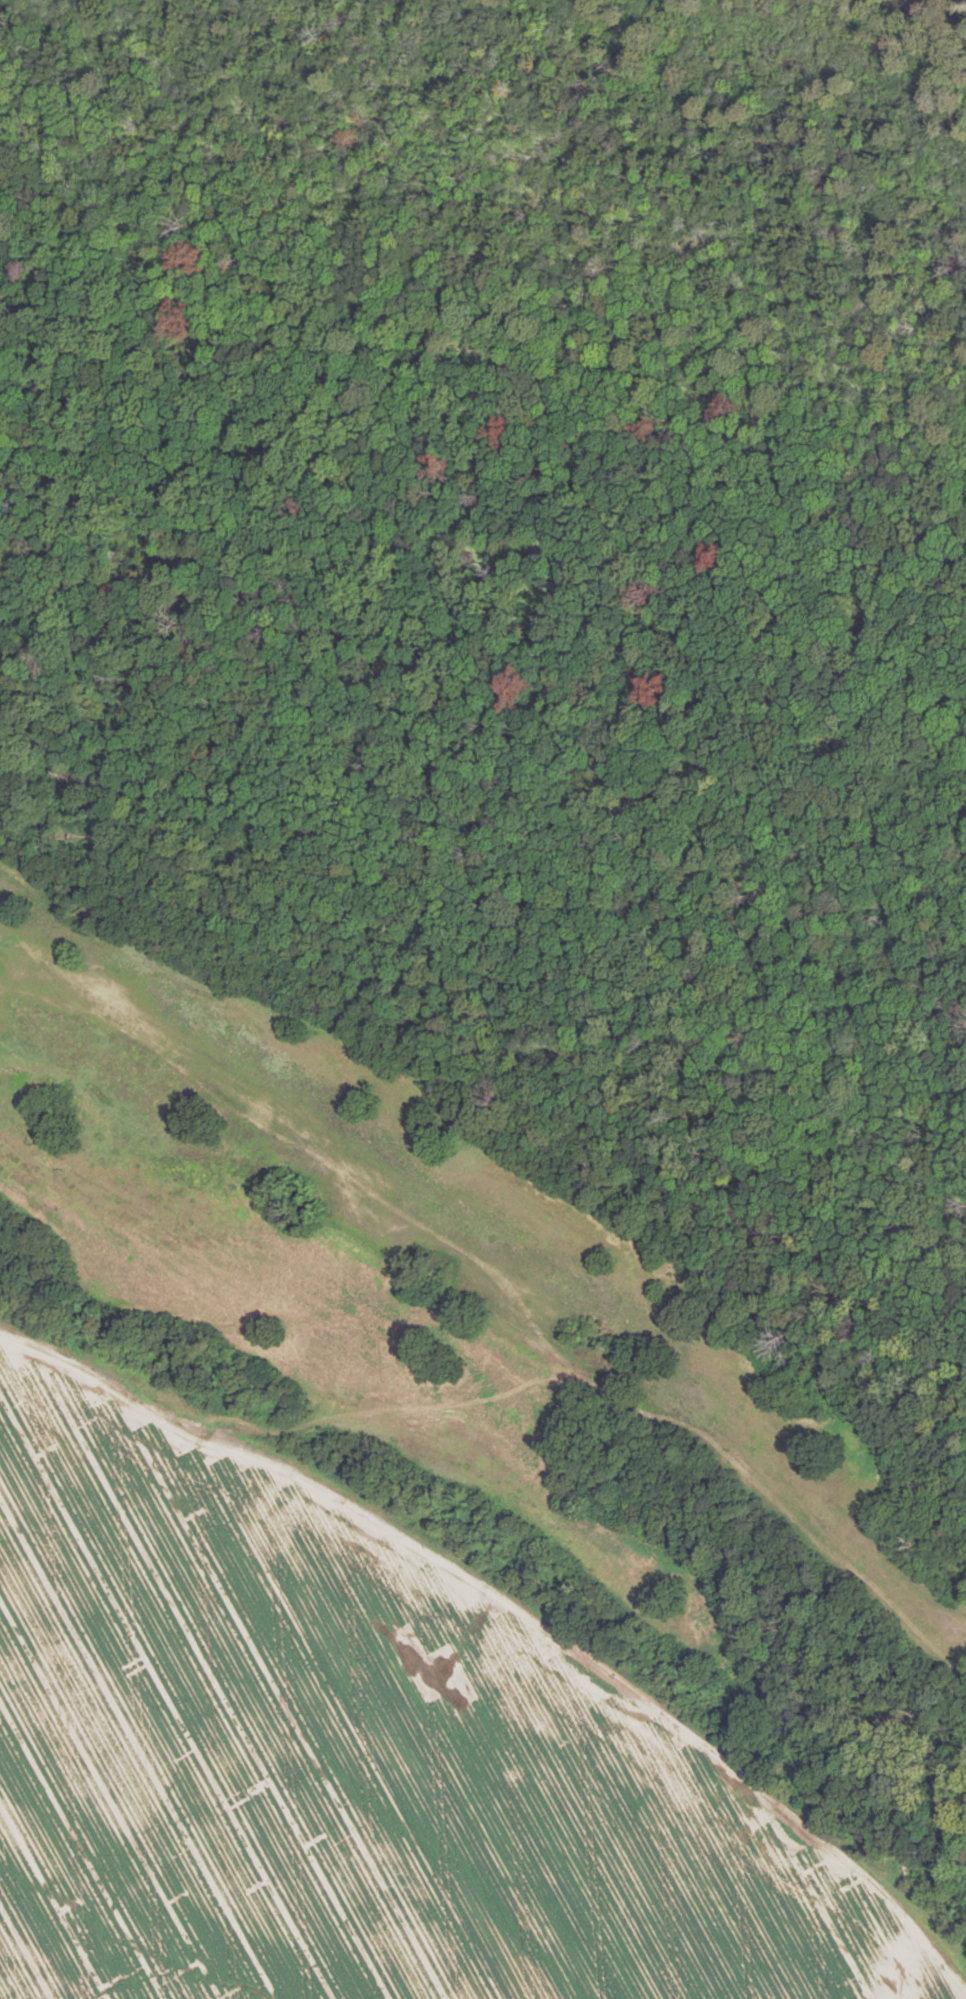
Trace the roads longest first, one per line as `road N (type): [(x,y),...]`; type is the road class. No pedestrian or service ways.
road 1 (track): [(965,1953),(732,1762),(360,1495),(117,1372),(0,1331)]

